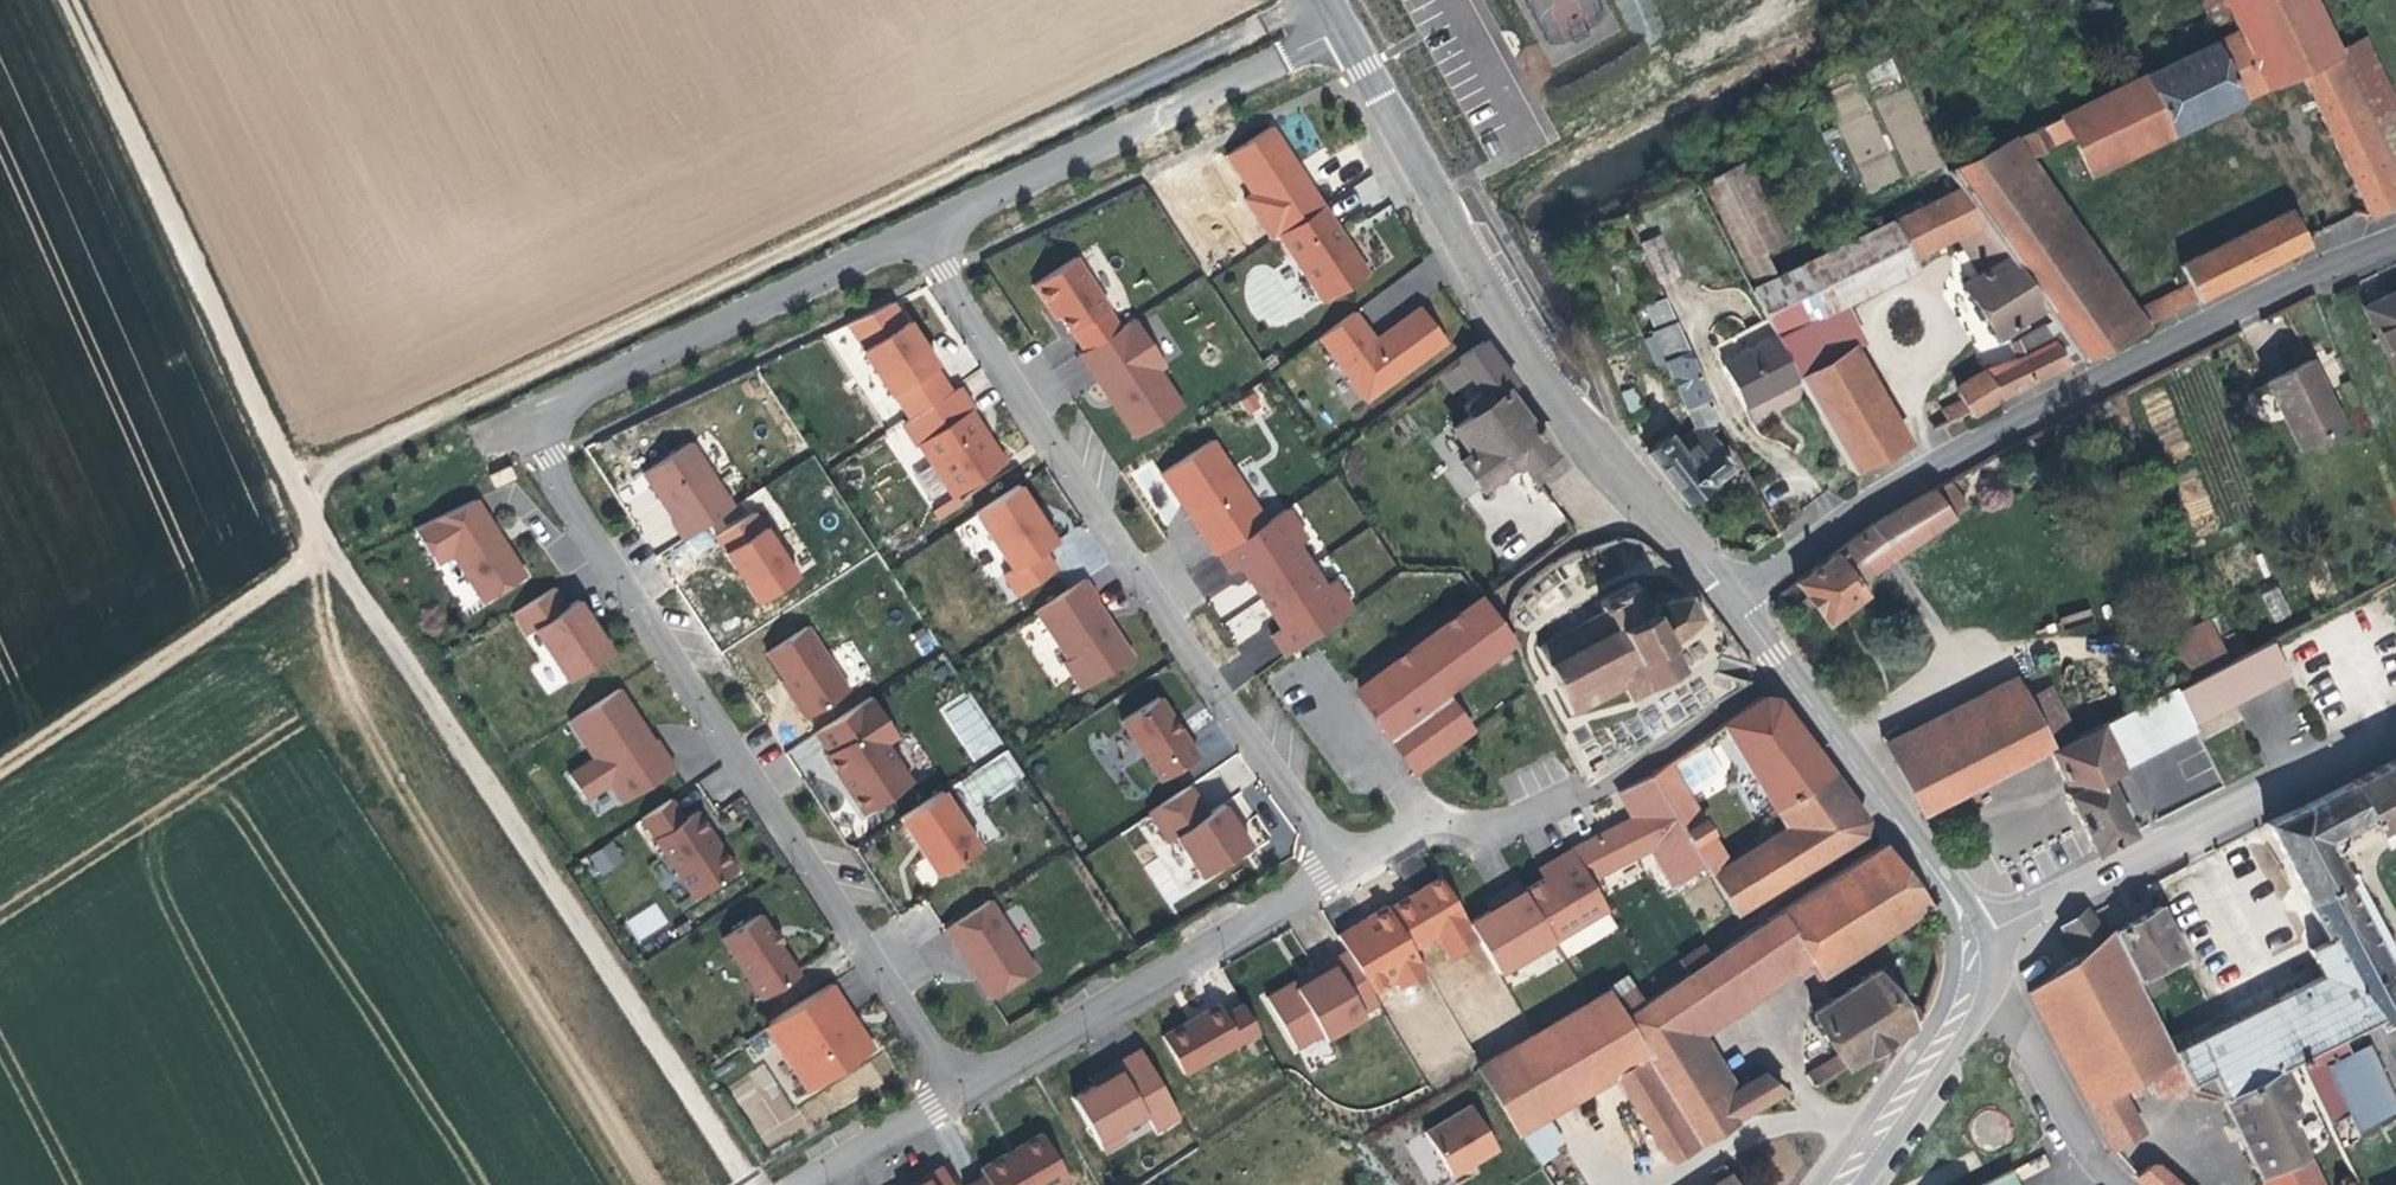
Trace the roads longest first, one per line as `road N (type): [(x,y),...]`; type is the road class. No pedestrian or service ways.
road 1 (track): [(753,1184),(339,549),(324,623),(649,1184)]
road 2 (residential): [(921,230),(523,422),(967,1086)]
road 3 (track): [(0,773),(339,549),(76,0)]
road 4 (residential): [(1352,862),(921,230)]
road 5 (residential): [(1729,602),(1879,489),(2395,238)]
road 6 (tertiary): [(1337,18),(1469,250),(1729,602)]
road 7 (residential): [(1337,18),(921,230)]
road 8 (residential): [(1986,948),(2139,858),(2395,734)]
road 9 (residential): [(967,1086),(1352,862)]
road 10 (tertiary): [(1729,602),(1986,948)]
road 11 (residential): [(1352,862),(1427,814),(1495,832),(1641,761)]
road 12 (tertiary): [(1986,993),(1847,1184)]
road 13 (residential): [(1986,993),(2059,1142),(2110,1184)]
road 14 (residential): [(796,1184),(967,1086)]

